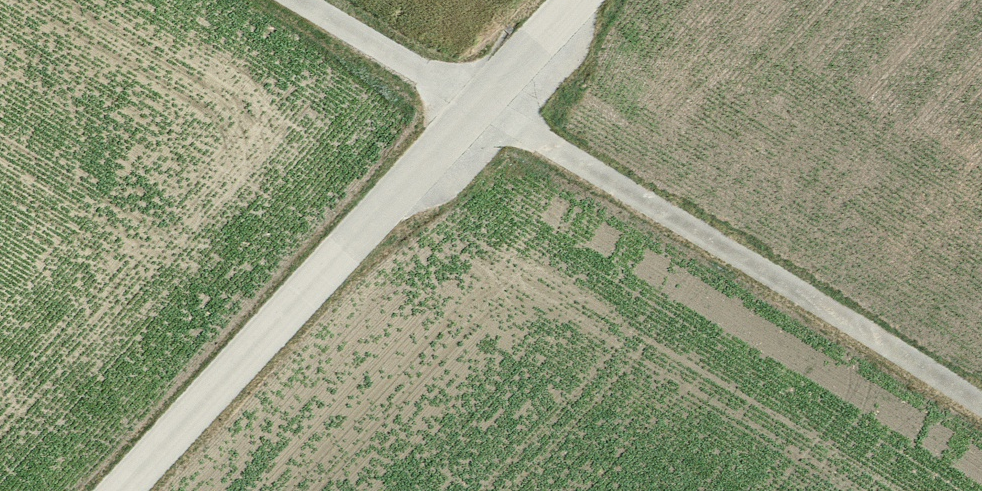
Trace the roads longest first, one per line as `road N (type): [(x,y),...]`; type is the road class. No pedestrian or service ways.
road 1 (track): [(312,0),(981,410)]
road 2 (track): [(579,0),(129,490)]

